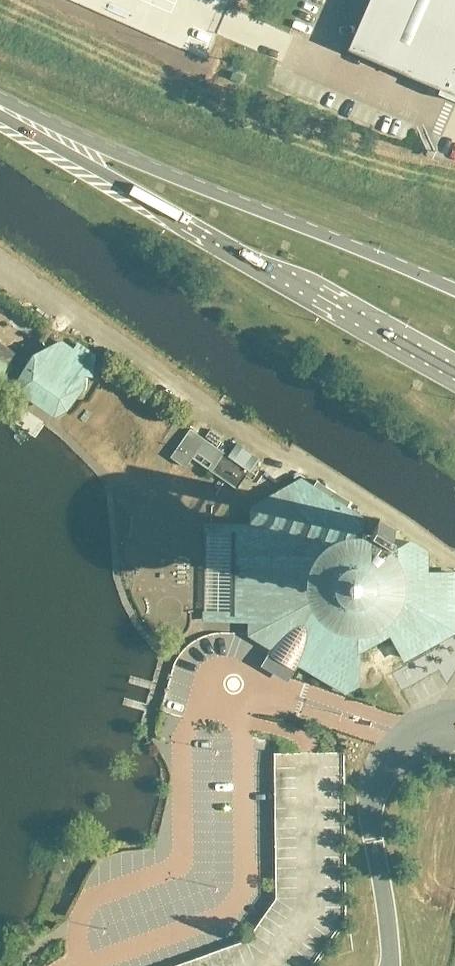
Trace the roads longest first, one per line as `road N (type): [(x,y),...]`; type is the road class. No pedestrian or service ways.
road 1 (primary): [(0,119),(454,374)]
road 2 (primary): [(454,292),(125,159),(0,100)]
road 3 (unclassified): [(390,965),(368,806),(378,776),(407,738)]

